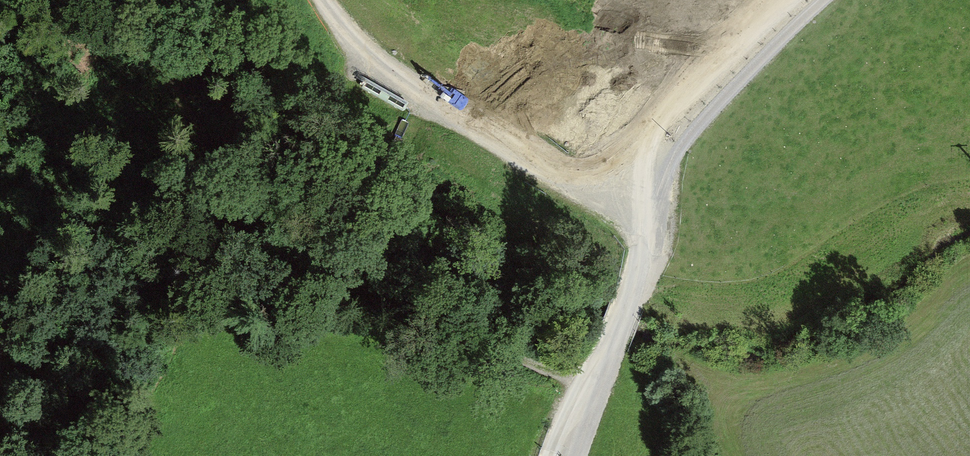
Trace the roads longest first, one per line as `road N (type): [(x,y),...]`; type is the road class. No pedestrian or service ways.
road 1 (track): [(597,387),(461,327),(122,0)]
road 2 (track): [(821,0),(737,78),(678,152),(573,455)]
road 3 (track): [(655,228),(356,52),(313,0)]
road 4 (track): [(655,228),(634,188),(635,148),(775,0)]

